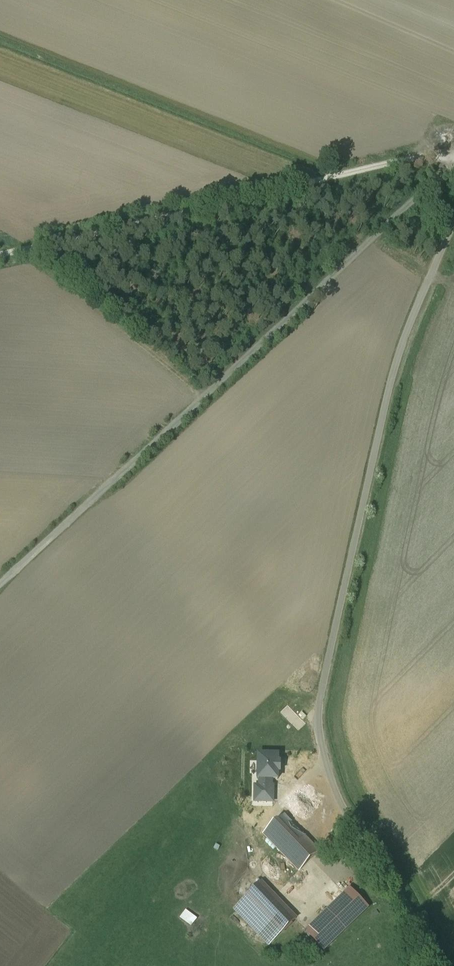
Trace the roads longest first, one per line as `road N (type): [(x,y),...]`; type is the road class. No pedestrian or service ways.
road 1 (unclassified): [(442,965),(350,817),(320,716),(390,386),(453,220)]
road 2 (track): [(0,589),(453,154)]
road 3 (track): [(0,256),(377,162),(453,154)]
road 4 (track): [(95,501),(320,716)]
road 5 (track): [(28,250),(204,398)]

